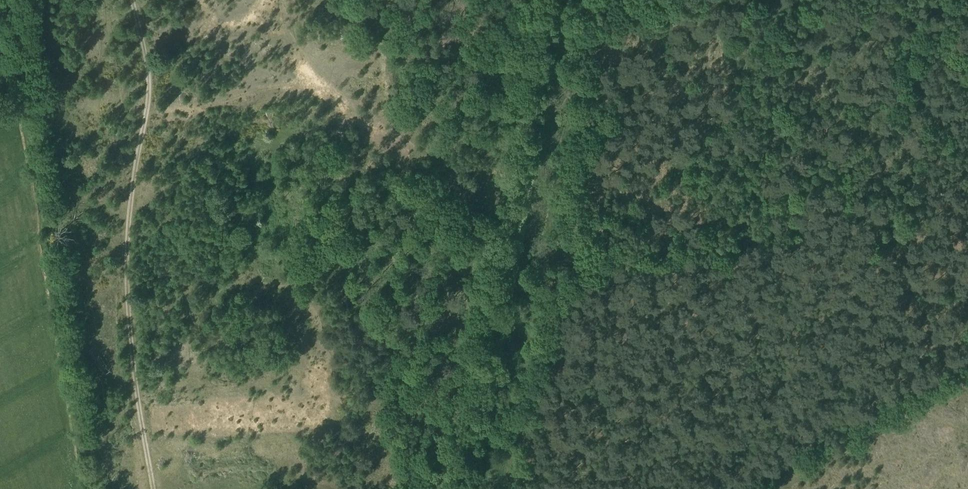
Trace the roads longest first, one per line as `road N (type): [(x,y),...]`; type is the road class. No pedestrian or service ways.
road 1 (track): [(467,488),(552,0)]
road 2 (track): [(131,0),(147,67),(126,246),(149,488)]

